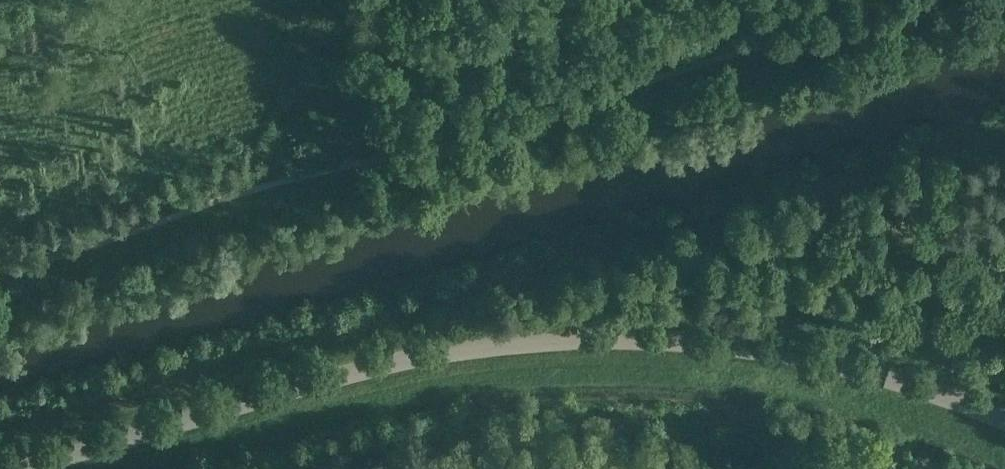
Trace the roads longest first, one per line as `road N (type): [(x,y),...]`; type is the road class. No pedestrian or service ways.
road 1 (unclassified): [(1004,422),(850,371),(746,351),(642,341),(503,347),(364,371),(38,468)]

